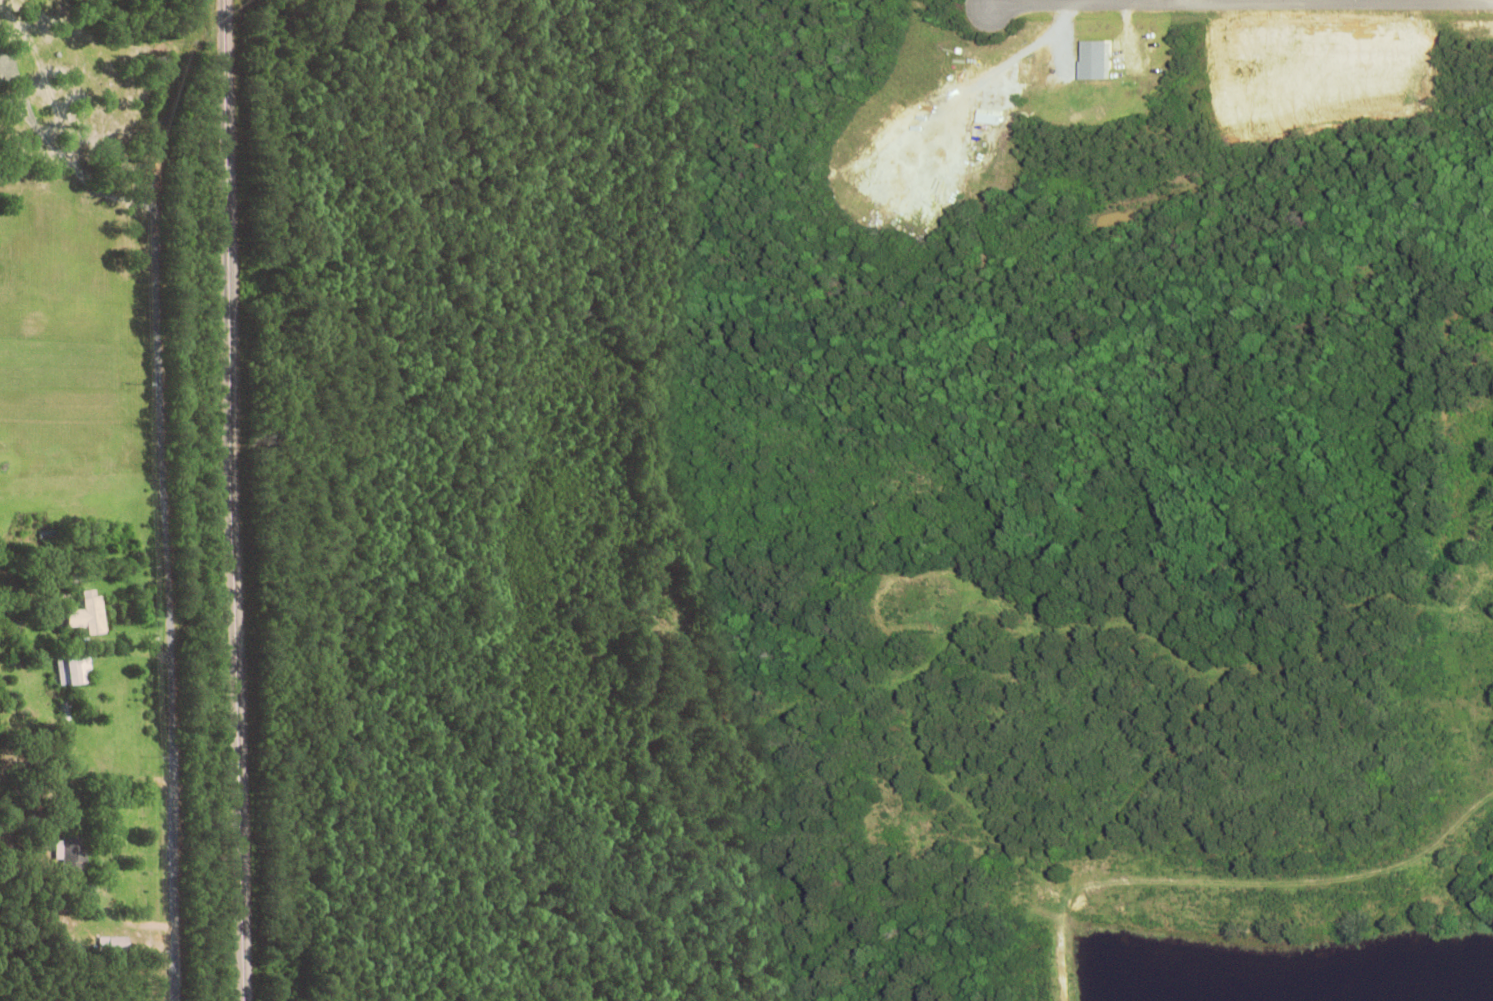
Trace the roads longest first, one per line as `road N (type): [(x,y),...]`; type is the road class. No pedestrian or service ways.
road 1 (residential): [(173,1000),(145,168),(183,63)]

